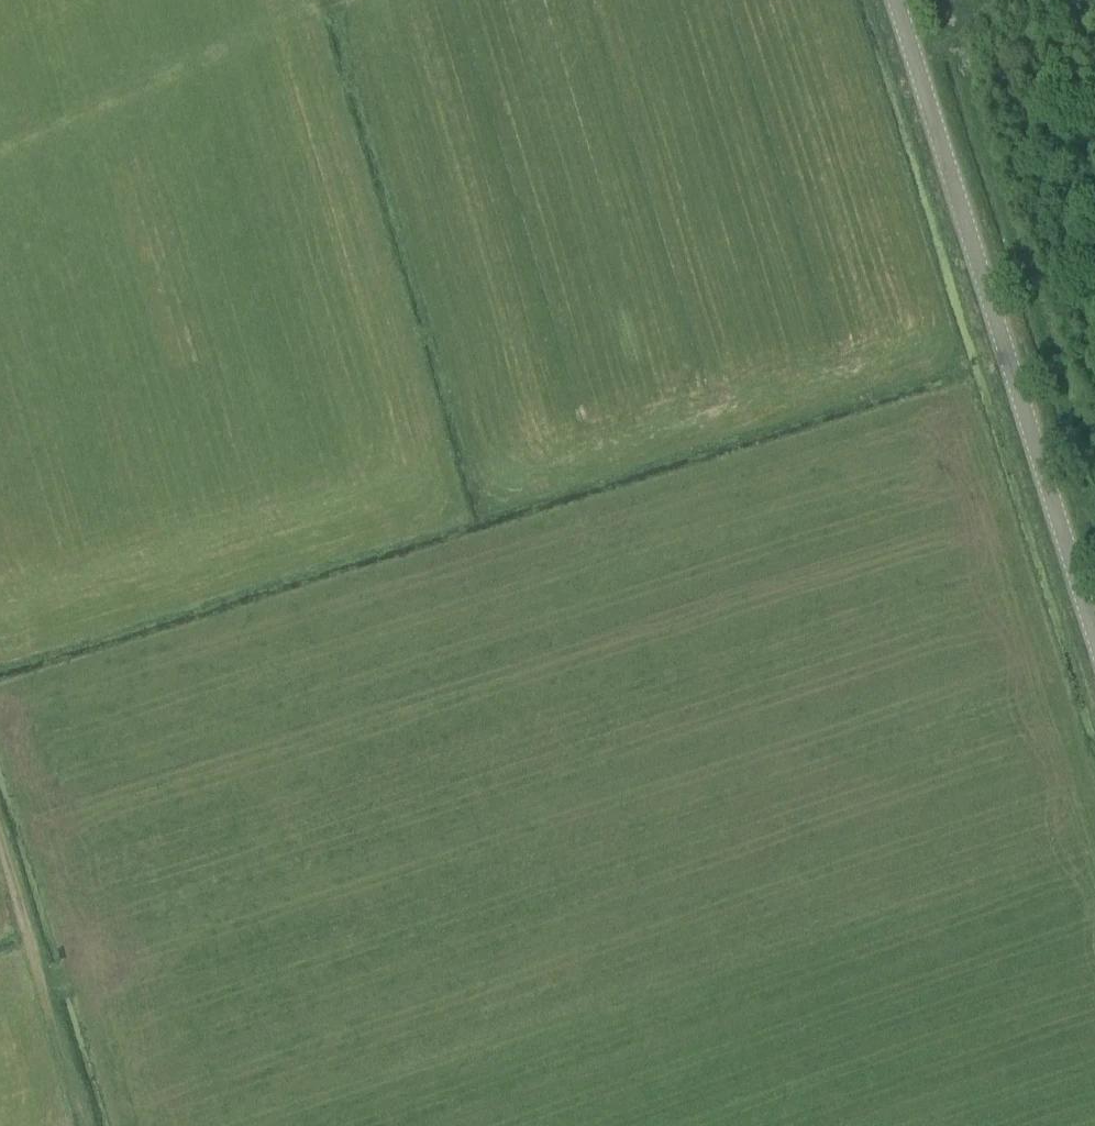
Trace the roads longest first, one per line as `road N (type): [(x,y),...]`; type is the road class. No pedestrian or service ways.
road 1 (unclassified): [(1094,647),(893,0)]
road 2 (track): [(327,0),(0,146)]
road 3 (track): [(77,1125),(0,872)]

